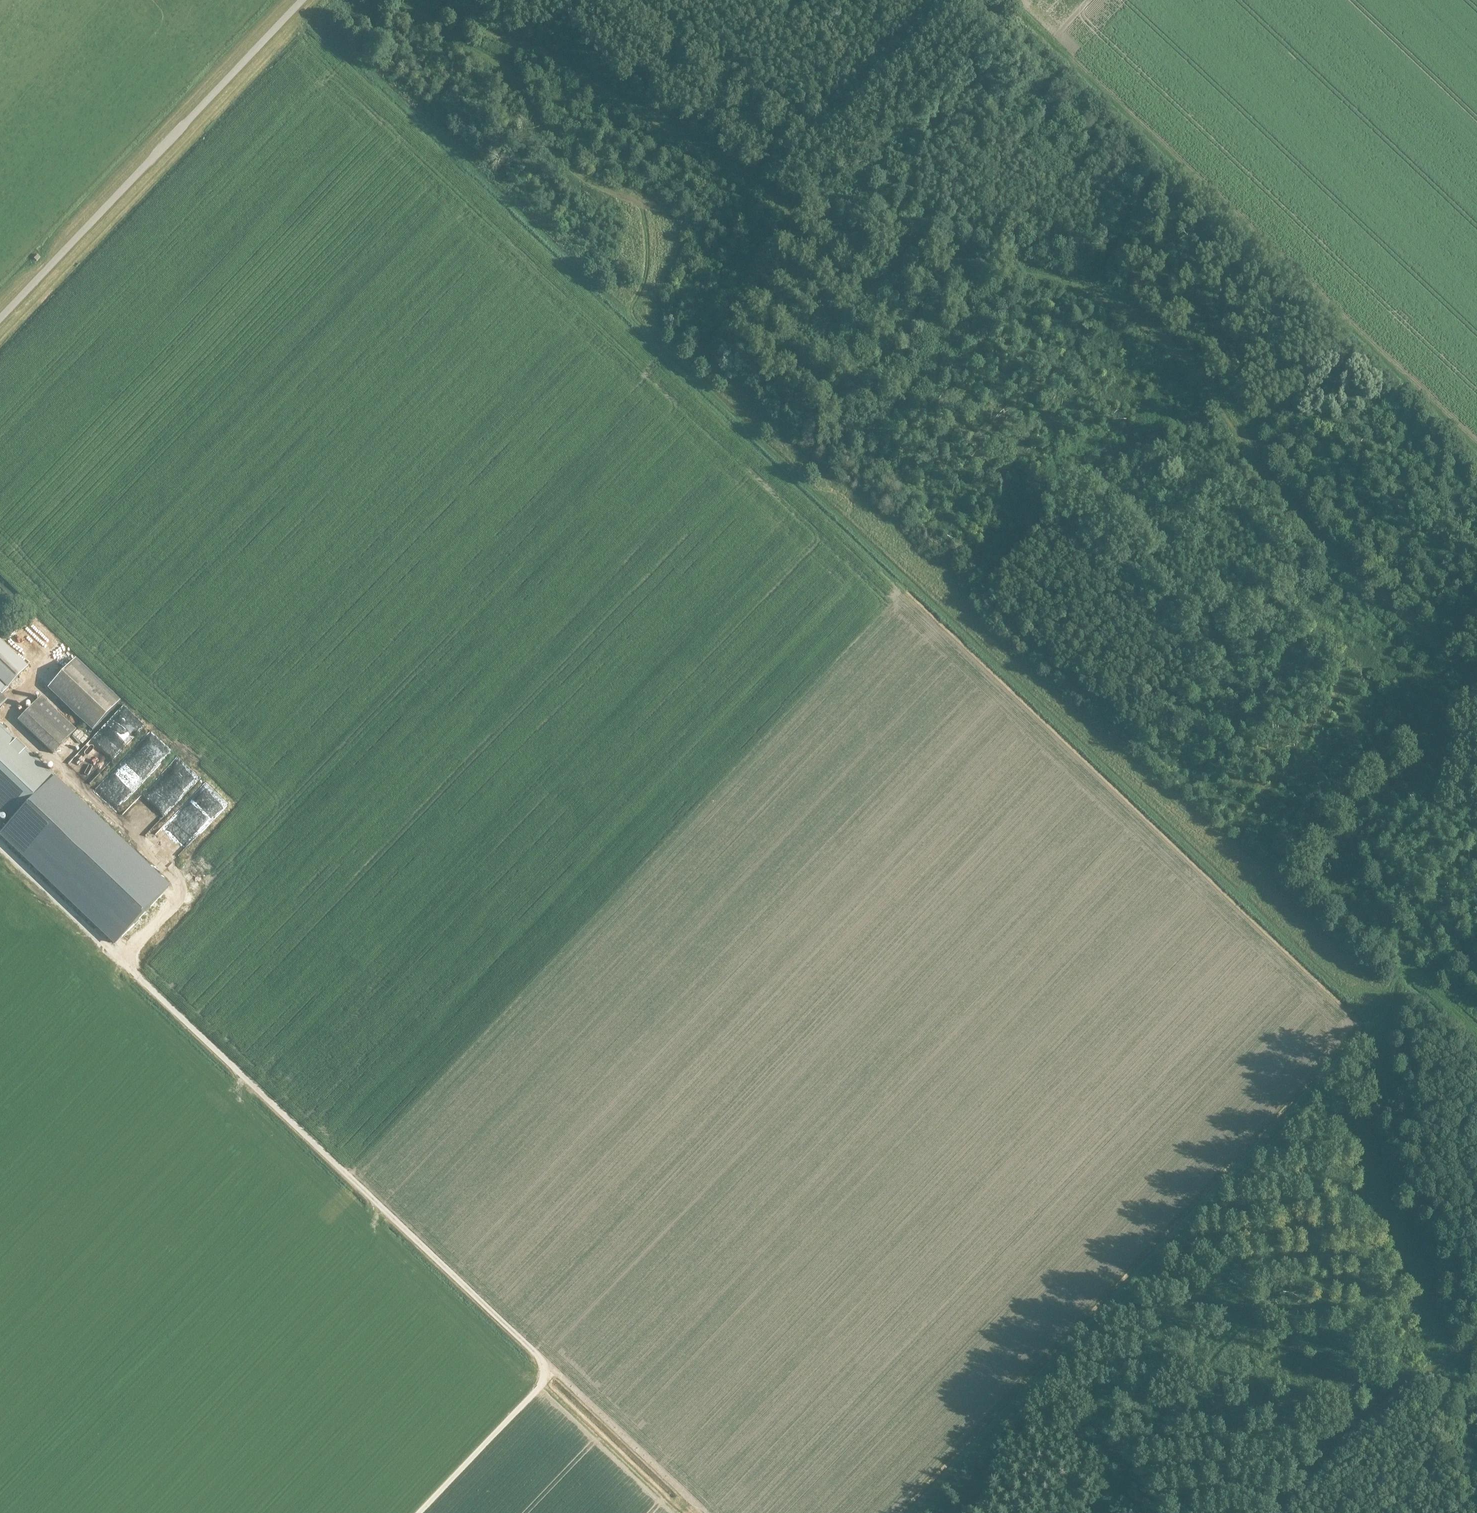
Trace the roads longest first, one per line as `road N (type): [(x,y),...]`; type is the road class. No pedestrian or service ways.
road 1 (tertiary): [(0,319),(302,0)]
road 2 (track): [(399,0),(501,67),(567,166),(664,214)]

